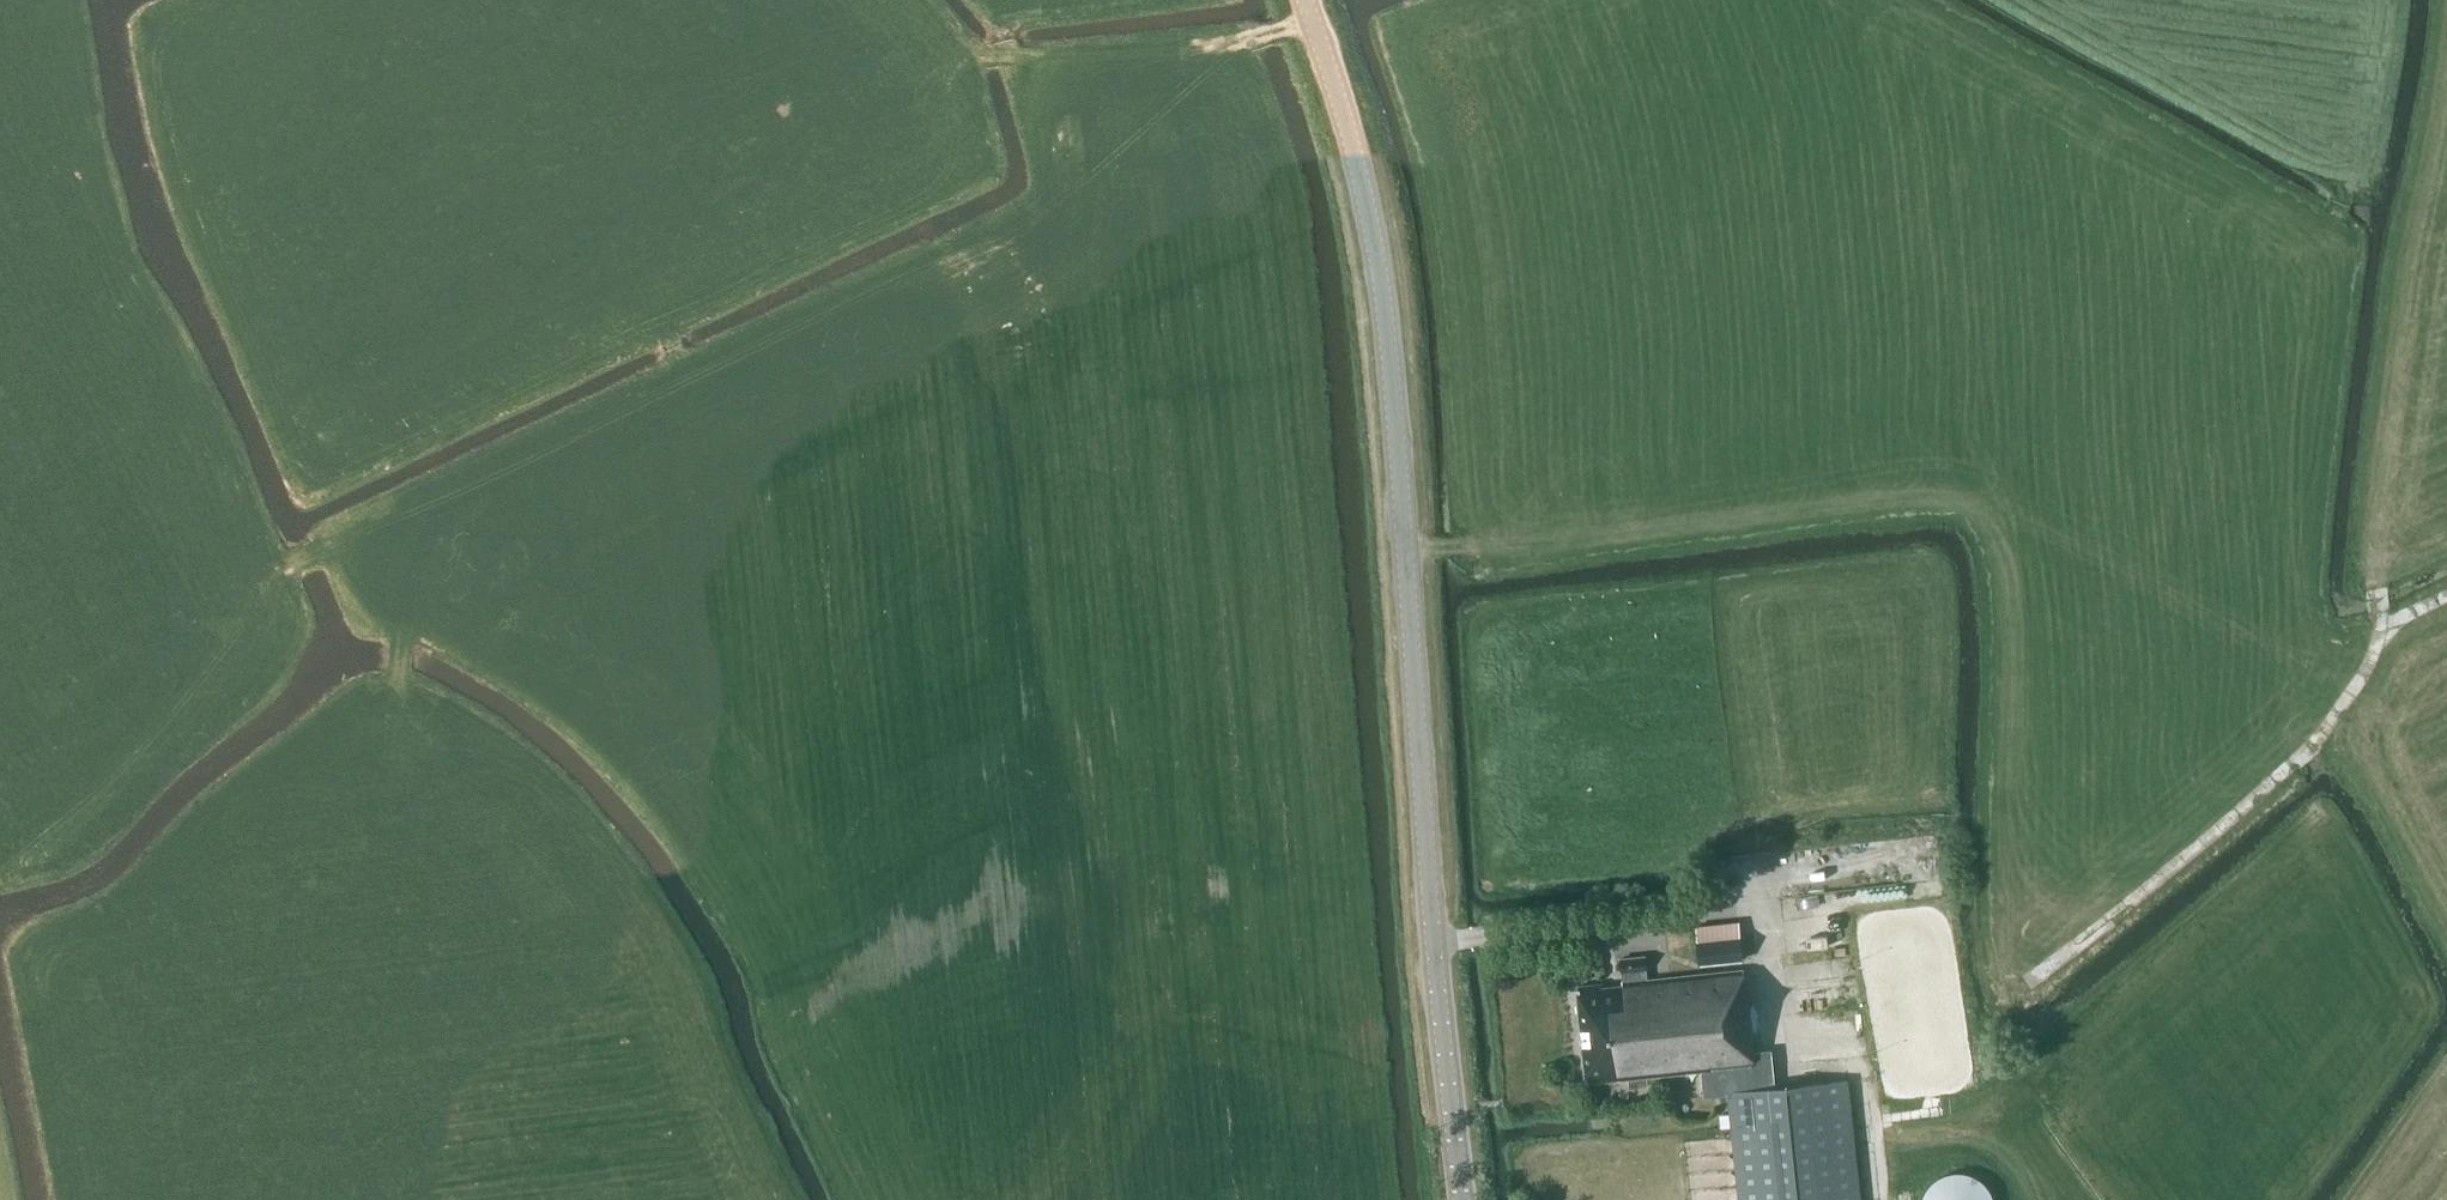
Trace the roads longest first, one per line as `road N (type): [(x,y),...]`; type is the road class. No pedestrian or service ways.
road 1 (secondary): [(1466,1199),(1382,302),(1357,169),(1304,0)]

